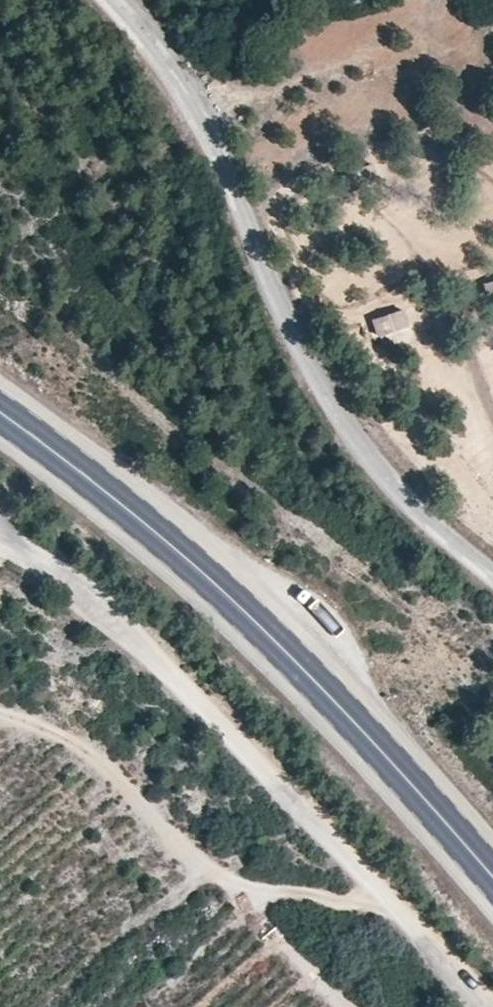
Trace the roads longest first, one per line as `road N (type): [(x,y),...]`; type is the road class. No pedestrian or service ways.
road 1 (unclassified): [(492,576),(376,468),(290,333),(203,119),(113,0)]
road 2 (track): [(0,526),(63,571),(488,1006)]
road 3 (primary): [(492,878),(341,711),(187,561),(0,415)]

